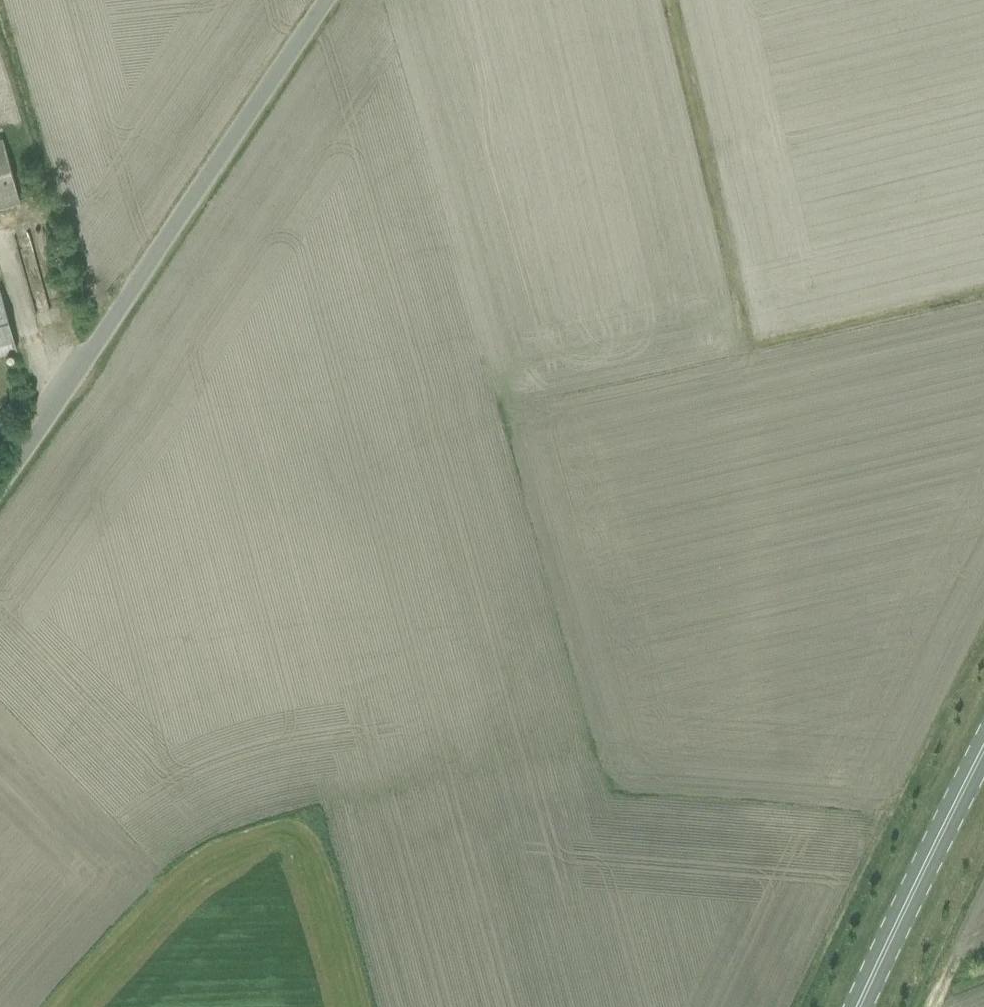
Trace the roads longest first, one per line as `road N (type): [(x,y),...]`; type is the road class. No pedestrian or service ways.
road 1 (track): [(669,0),(745,325),(772,791)]
road 2 (unclassified): [(0,483),(325,0)]
road 3 (primary): [(857,1006),(983,746)]

